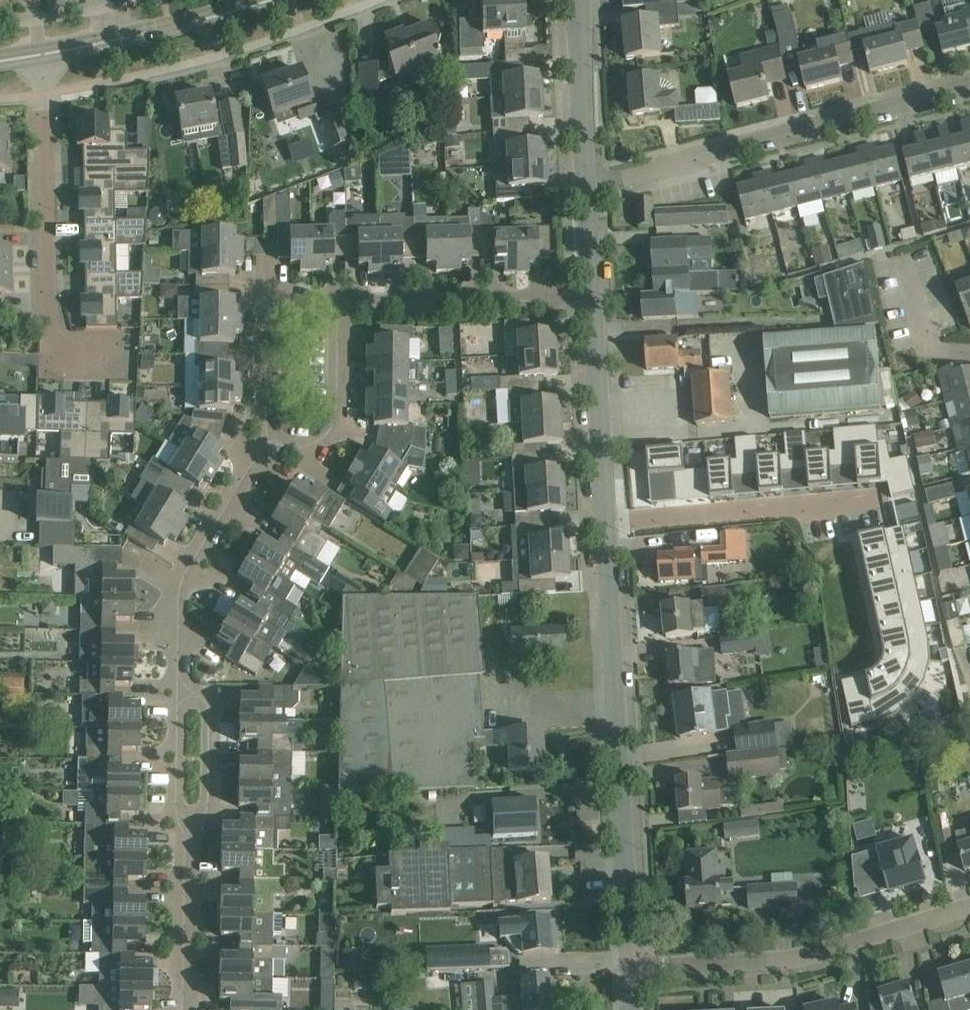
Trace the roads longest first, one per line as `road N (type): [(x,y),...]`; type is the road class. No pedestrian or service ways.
road 1 (residential): [(185,1009),(188,604),(199,555),(284,438)]
road 2 (residential): [(636,959),(606,522)]
road 3 (residential): [(586,190),(969,89)]
road 4 (residential): [(859,662),(832,506),(606,522)]
road 5 (residential): [(45,53),(56,358),(131,357)]
road 6 (residential): [(636,959),(810,945),(969,896)]
road 7 (residential): [(332,300),(591,299)]
road 8 (tertiary): [(45,53),(264,0)]
road 9 (residential): [(606,522),(591,299)]
road 10 (residential): [(586,190),(578,0)]
road 11 (residential): [(284,438),(273,415),(273,322),(294,300),(332,300)]
road 12 (residential): [(284,438),(319,433),(334,408),(332,300)]

